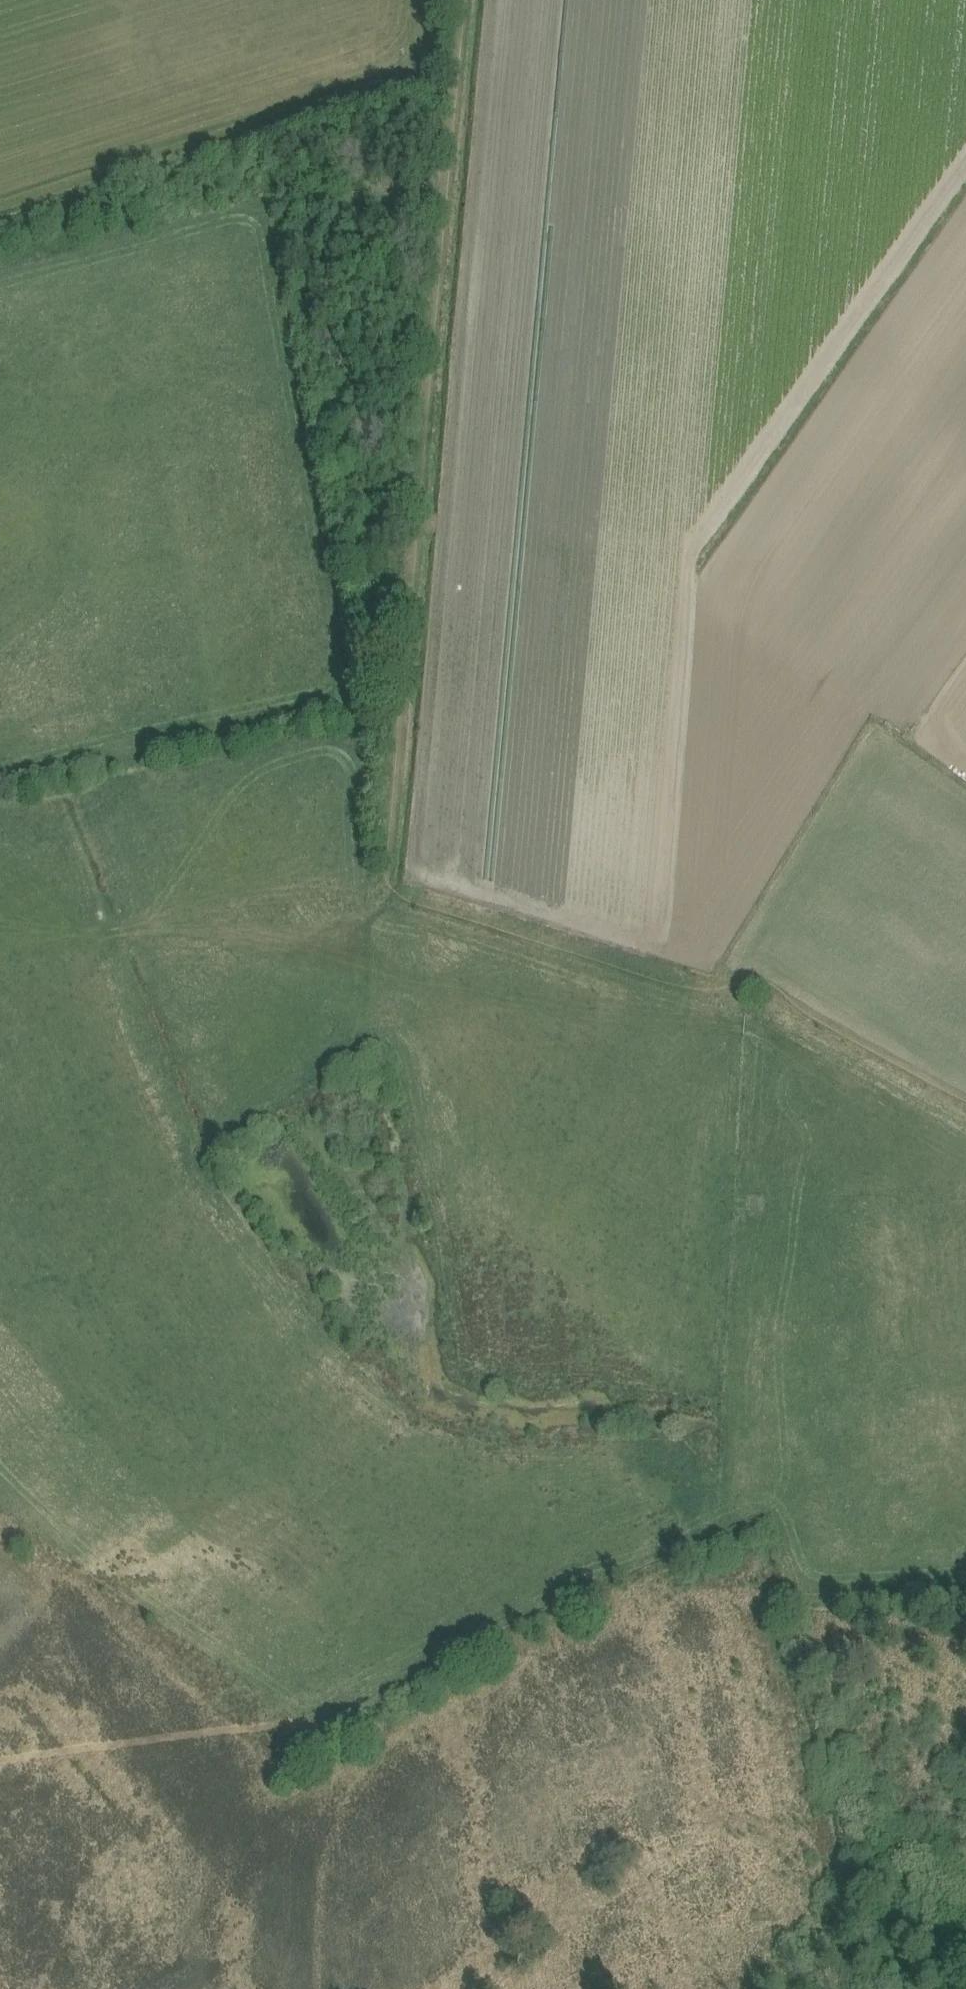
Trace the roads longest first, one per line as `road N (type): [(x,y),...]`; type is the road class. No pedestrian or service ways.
road 1 (track): [(459,0),(390,881)]

